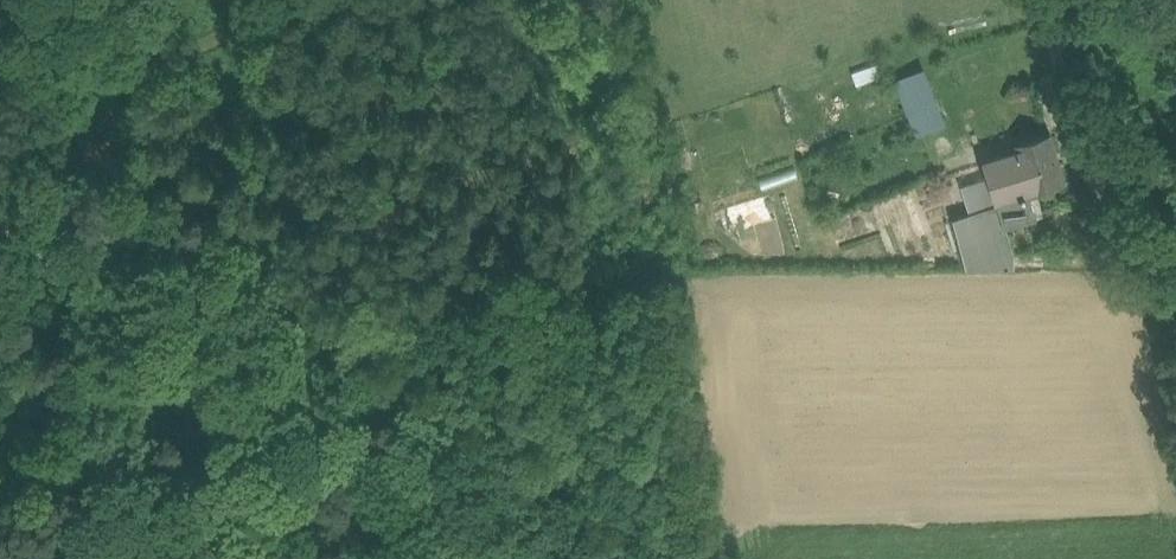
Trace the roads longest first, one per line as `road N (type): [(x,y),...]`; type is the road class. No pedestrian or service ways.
road 1 (track): [(1095,205),(1044,0)]

